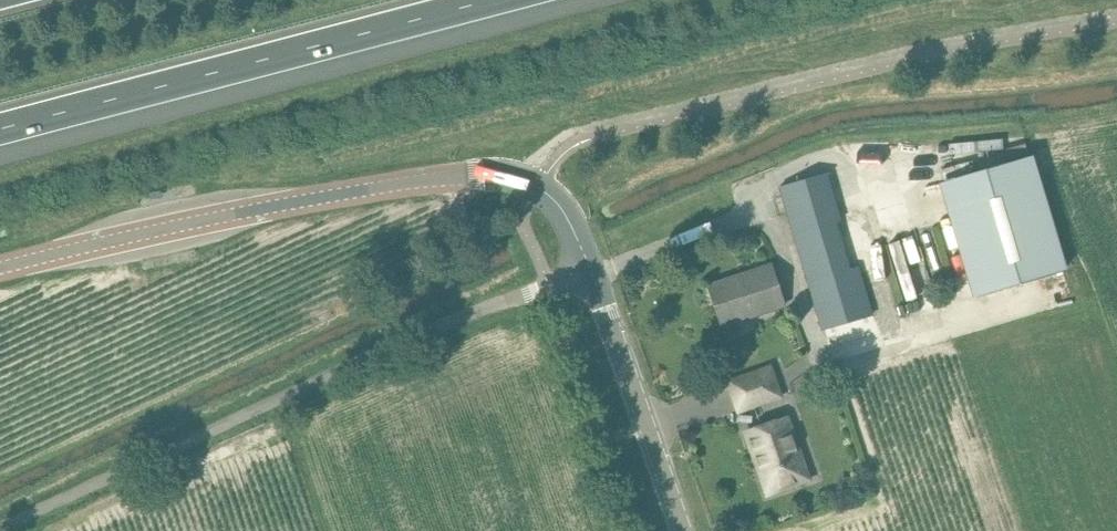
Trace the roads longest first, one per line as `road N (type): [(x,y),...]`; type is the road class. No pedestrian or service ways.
road 1 (unclassified): [(590,274),(554,199),(497,174),(394,185),(0,271)]
road 2 (residential): [(0,530),(449,321),(590,274)]
road 3 (motorway): [(0,129),(490,0)]
road 4 (unclassified): [(682,530),(590,274)]

